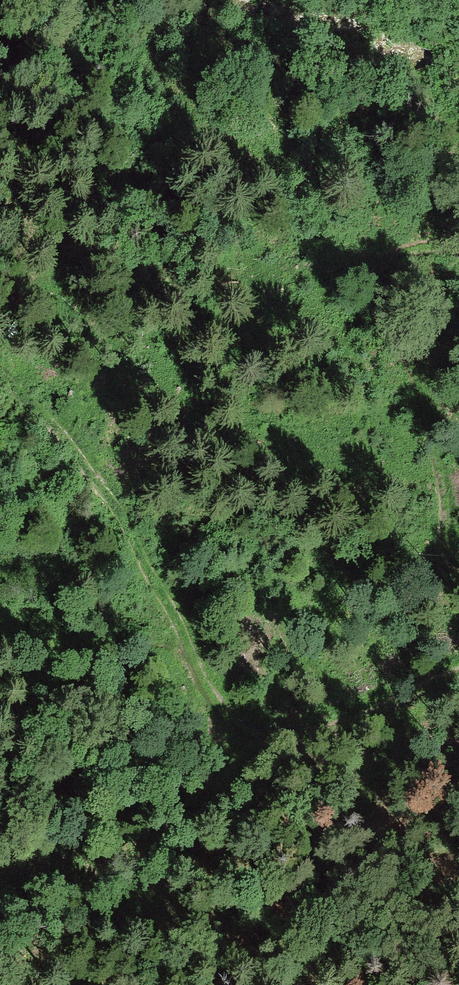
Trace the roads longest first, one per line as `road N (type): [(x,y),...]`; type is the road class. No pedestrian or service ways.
road 1 (track): [(458,673),(308,732),(236,724),(105,495),(41,416),(0,381)]
road 2 (track): [(458,250),(402,266),(383,299),(445,471),(447,546),(458,562)]

